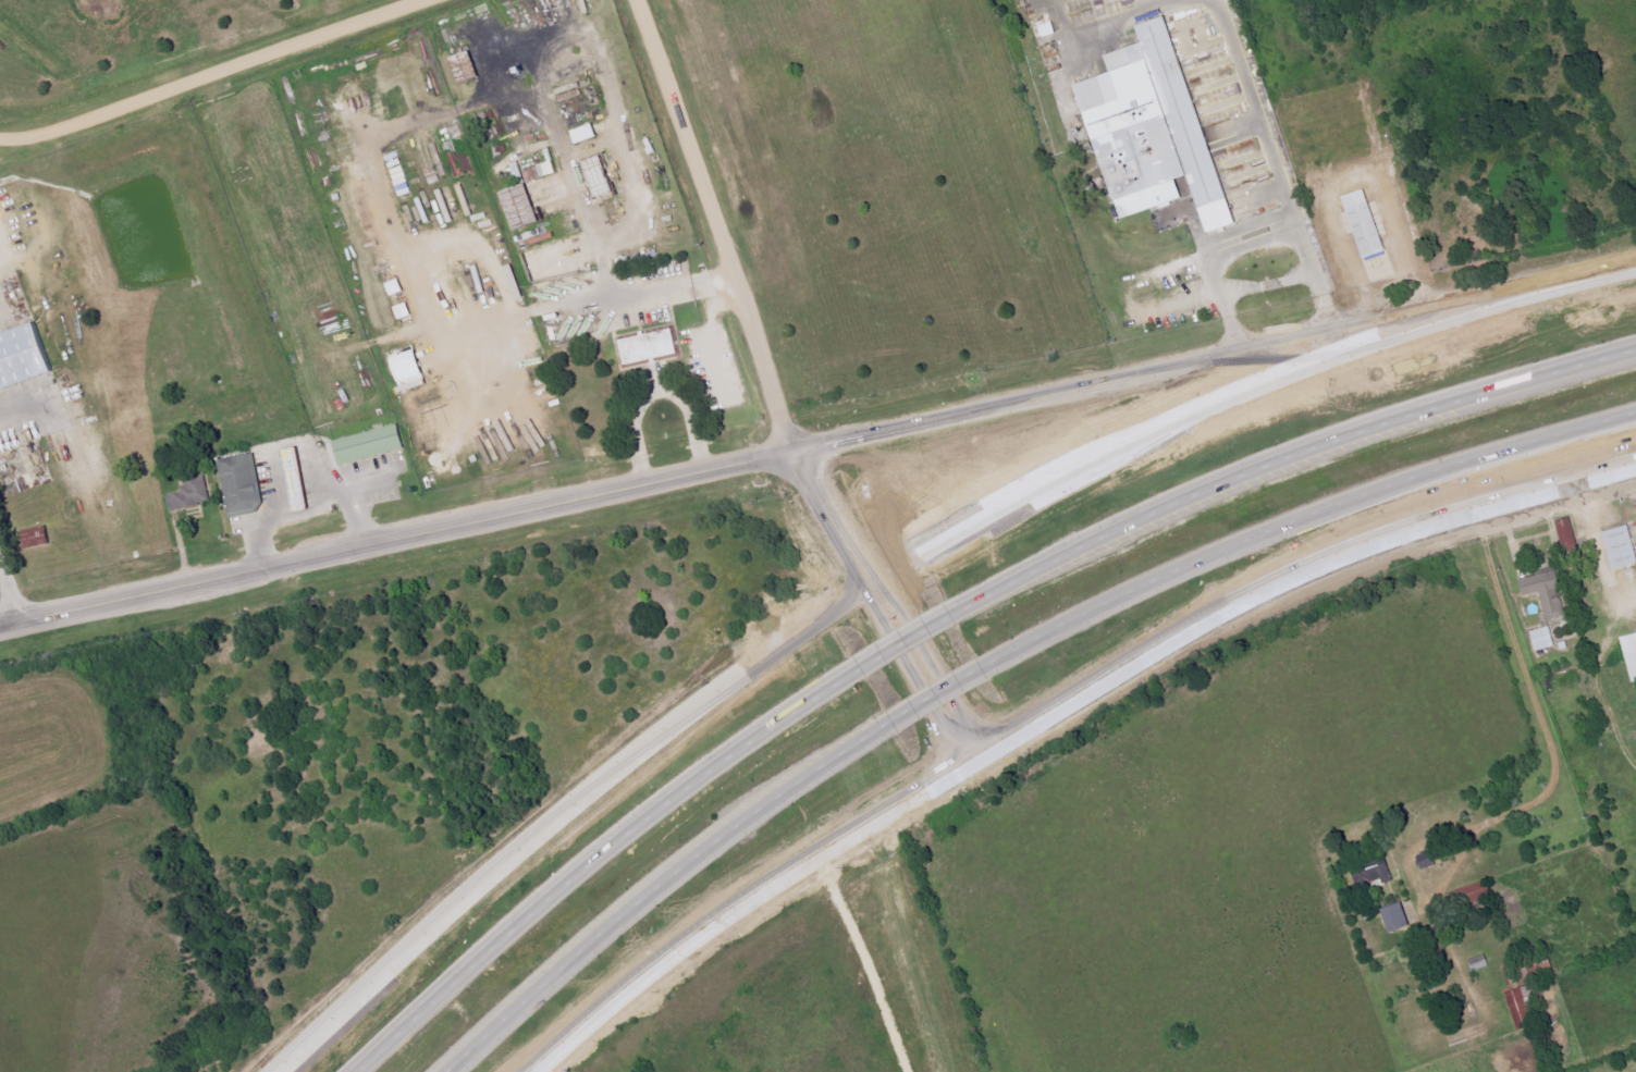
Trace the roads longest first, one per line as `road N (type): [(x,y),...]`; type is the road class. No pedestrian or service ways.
road 1 (tertiary): [(1344,352),(1225,399),(1000,512),(751,666),(468,898),(281,1071)]
road 2 (secondary): [(0,630),(798,447)]
road 3 (secondary): [(1010,734),(1278,581),(1635,472)]
road 4 (motorway): [(874,678),(755,737),(608,842),(353,1071)]
road 5 (motorway): [(1635,349),(1325,442),(1124,525),(1042,581)]
road 6 (motorway): [(1065,618),(1314,512),(1635,412)]
road 7 (tertiary): [(535,1071),(654,966),(1010,734)]
road 8 (motorway): [(446,1071),(671,873),(899,712)]
road 9 (secondary): [(1344,352),(1239,350),(798,447)]
road 10 (residential): [(798,447),(640,0)]
road 11 (residential): [(429,0),(23,139),(0,139)]
road 12 (secondary): [(798,447),(909,563),(1010,734)]
road 13 (motorway): [(1314,512),(1635,442)]
road 14 (secondary): [(1635,264),(1344,352)]
road 15 (secondary): [(923,787),(926,714),(894,648),(877,627),(826,617)]
road 16 (secondary): [(1000,512),(989,549),(992,581),(1046,668),(1093,683)]
road 17 (motorway): [(1042,581),(874,678)]
road 18 (motorway): [(899,712),(1065,618)]

